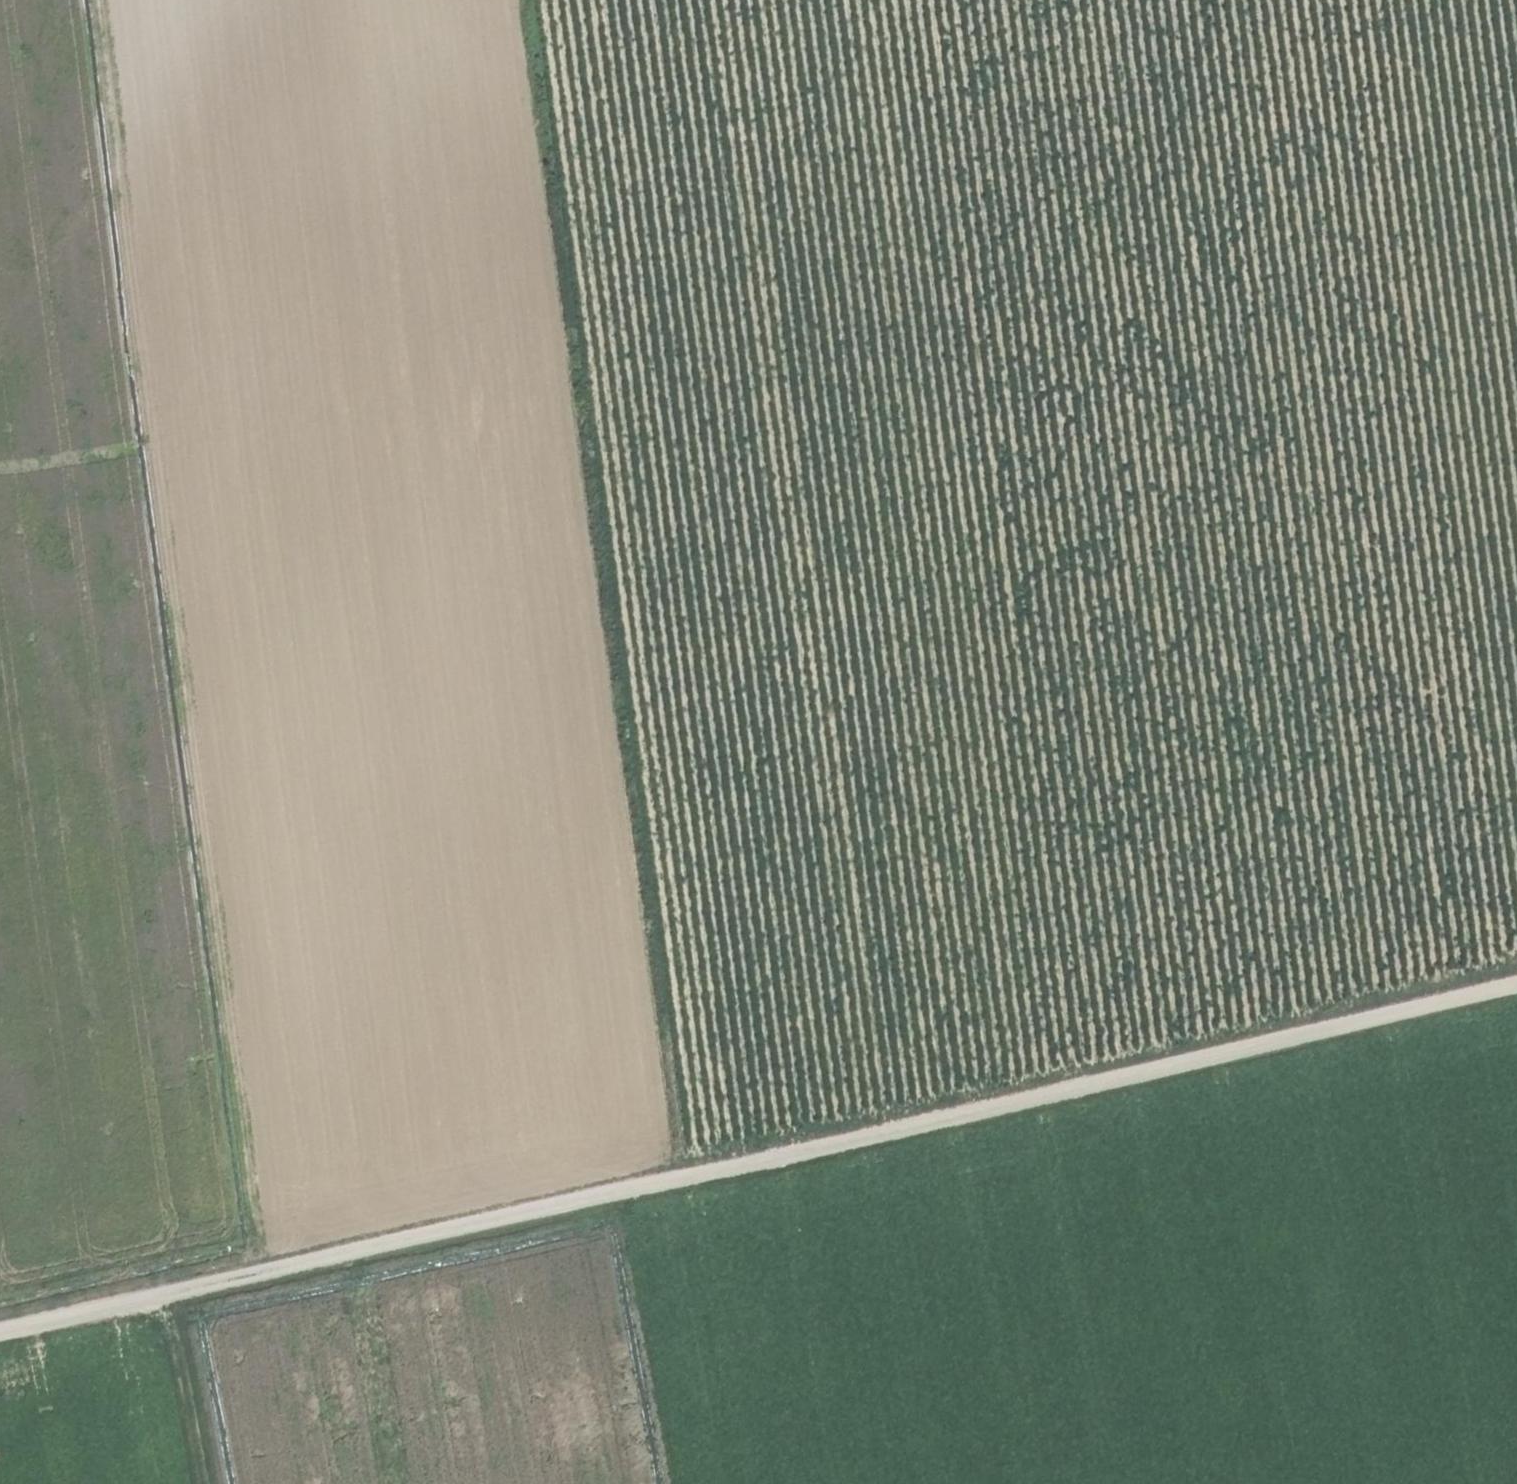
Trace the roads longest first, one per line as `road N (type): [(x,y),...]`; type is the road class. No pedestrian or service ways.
road 1 (track): [(1516,991),(0,1337)]
road 2 (track): [(201,1483),(167,1302)]

